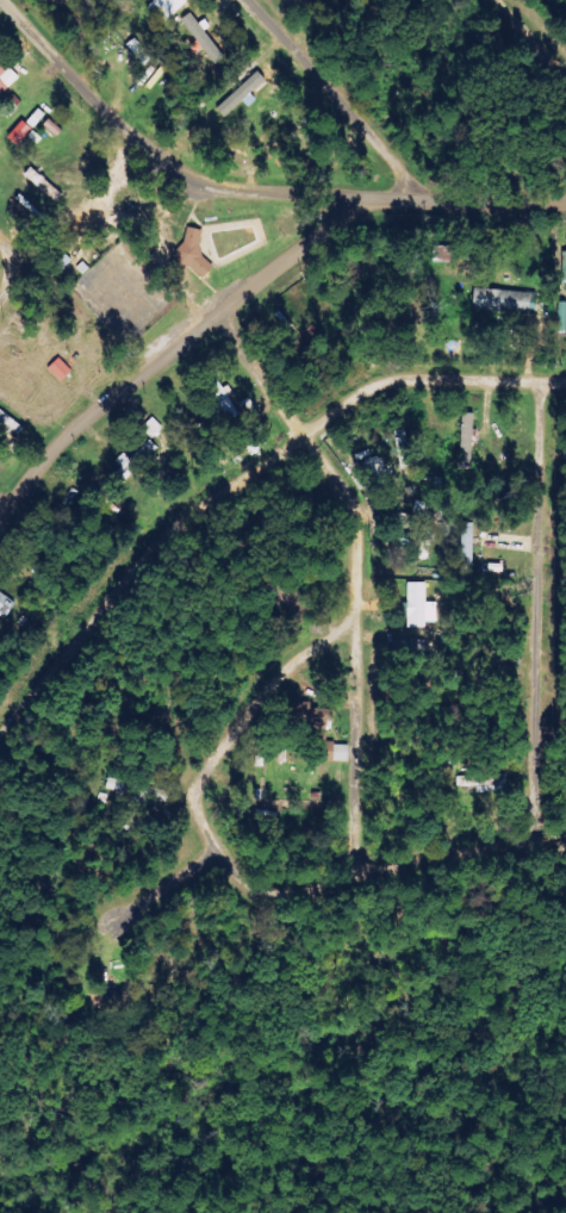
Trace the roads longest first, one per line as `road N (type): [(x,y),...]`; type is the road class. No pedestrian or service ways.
road 1 (residential): [(540,833),(290,894),(257,892),(214,852),(193,804),(199,783),(287,664),(354,623)]
road 2 (residential): [(353,876),(359,517),(218,318)]
road 3 (residential): [(0,518),(46,454),(371,200),(444,204)]
road 4 (residential): [(540,833),(537,384)]
road 5 (residential): [(371,200),(204,180),(93,99),(0,3)]
road 6 (residential): [(0,728),(167,530),(300,440)]
road 7 (residential): [(300,440),(385,384),(565,384)]
road 8 (residential): [(444,204),(255,0)]
road 9 (residential): [(214,852),(101,944)]
road 10 (residential): [(565,204),(444,204)]

